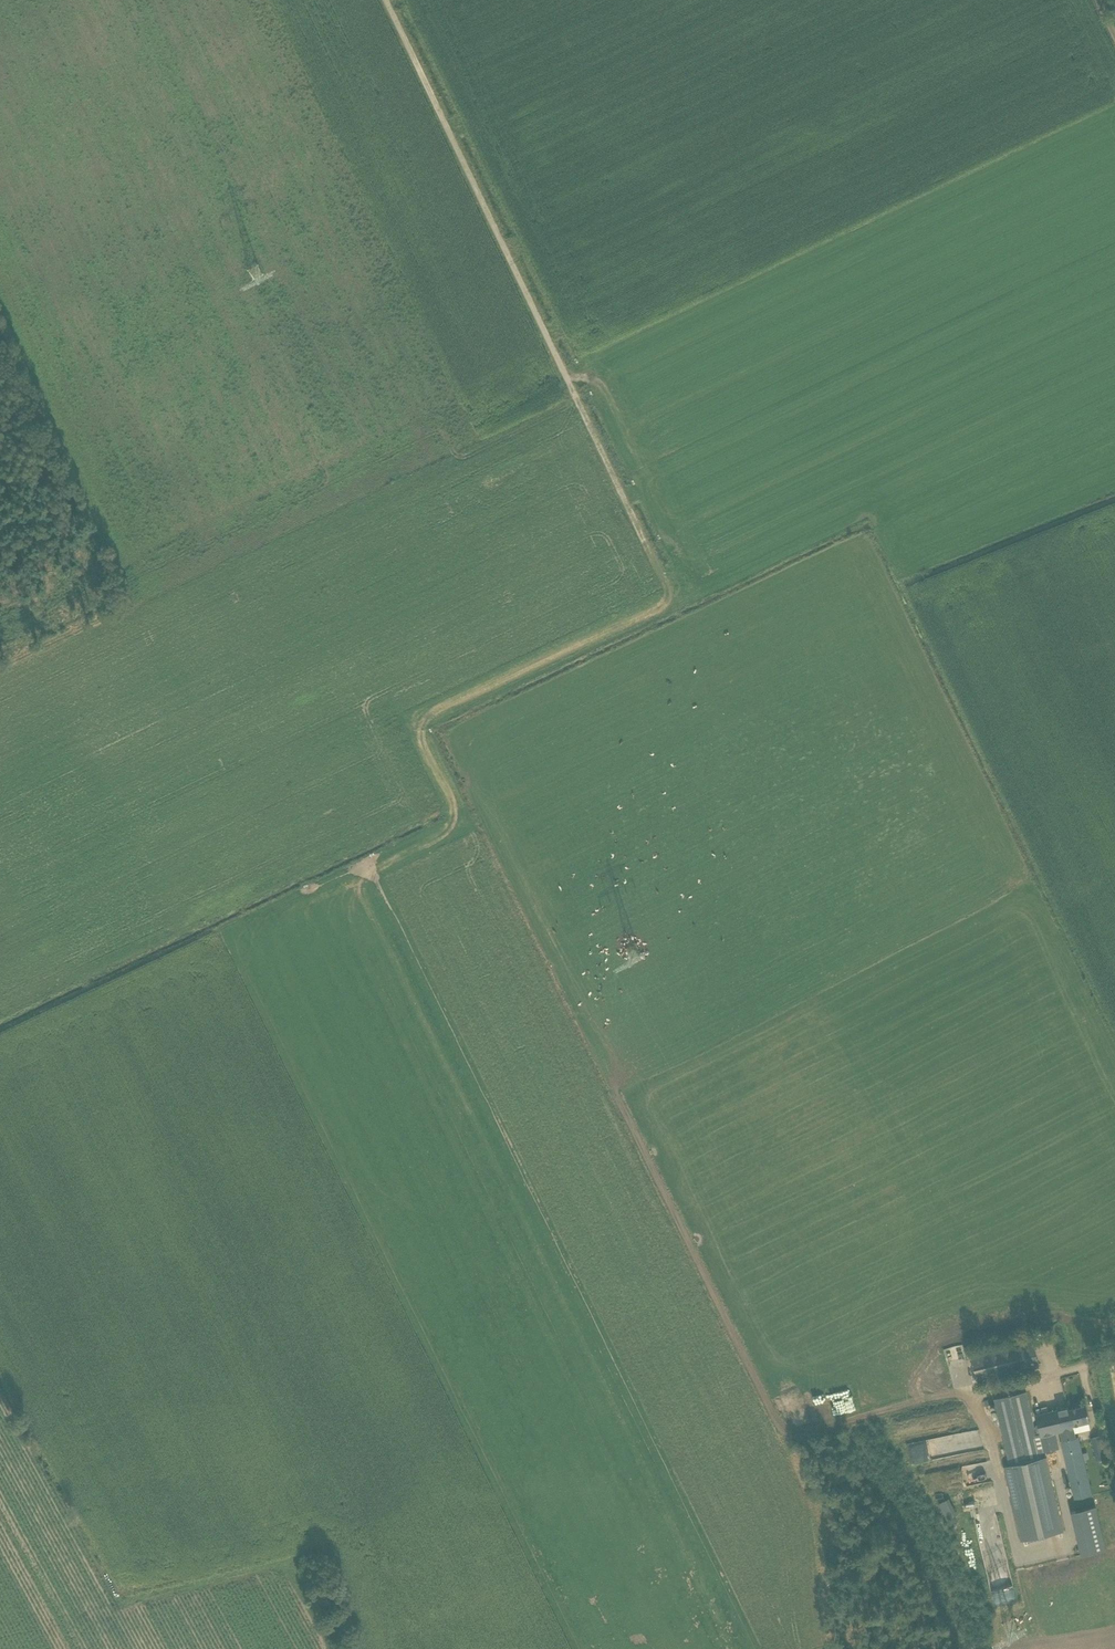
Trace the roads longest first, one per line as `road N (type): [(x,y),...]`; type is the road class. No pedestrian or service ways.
road 1 (track): [(436,733),(785,1435),(971,1399),(1114,1357)]

